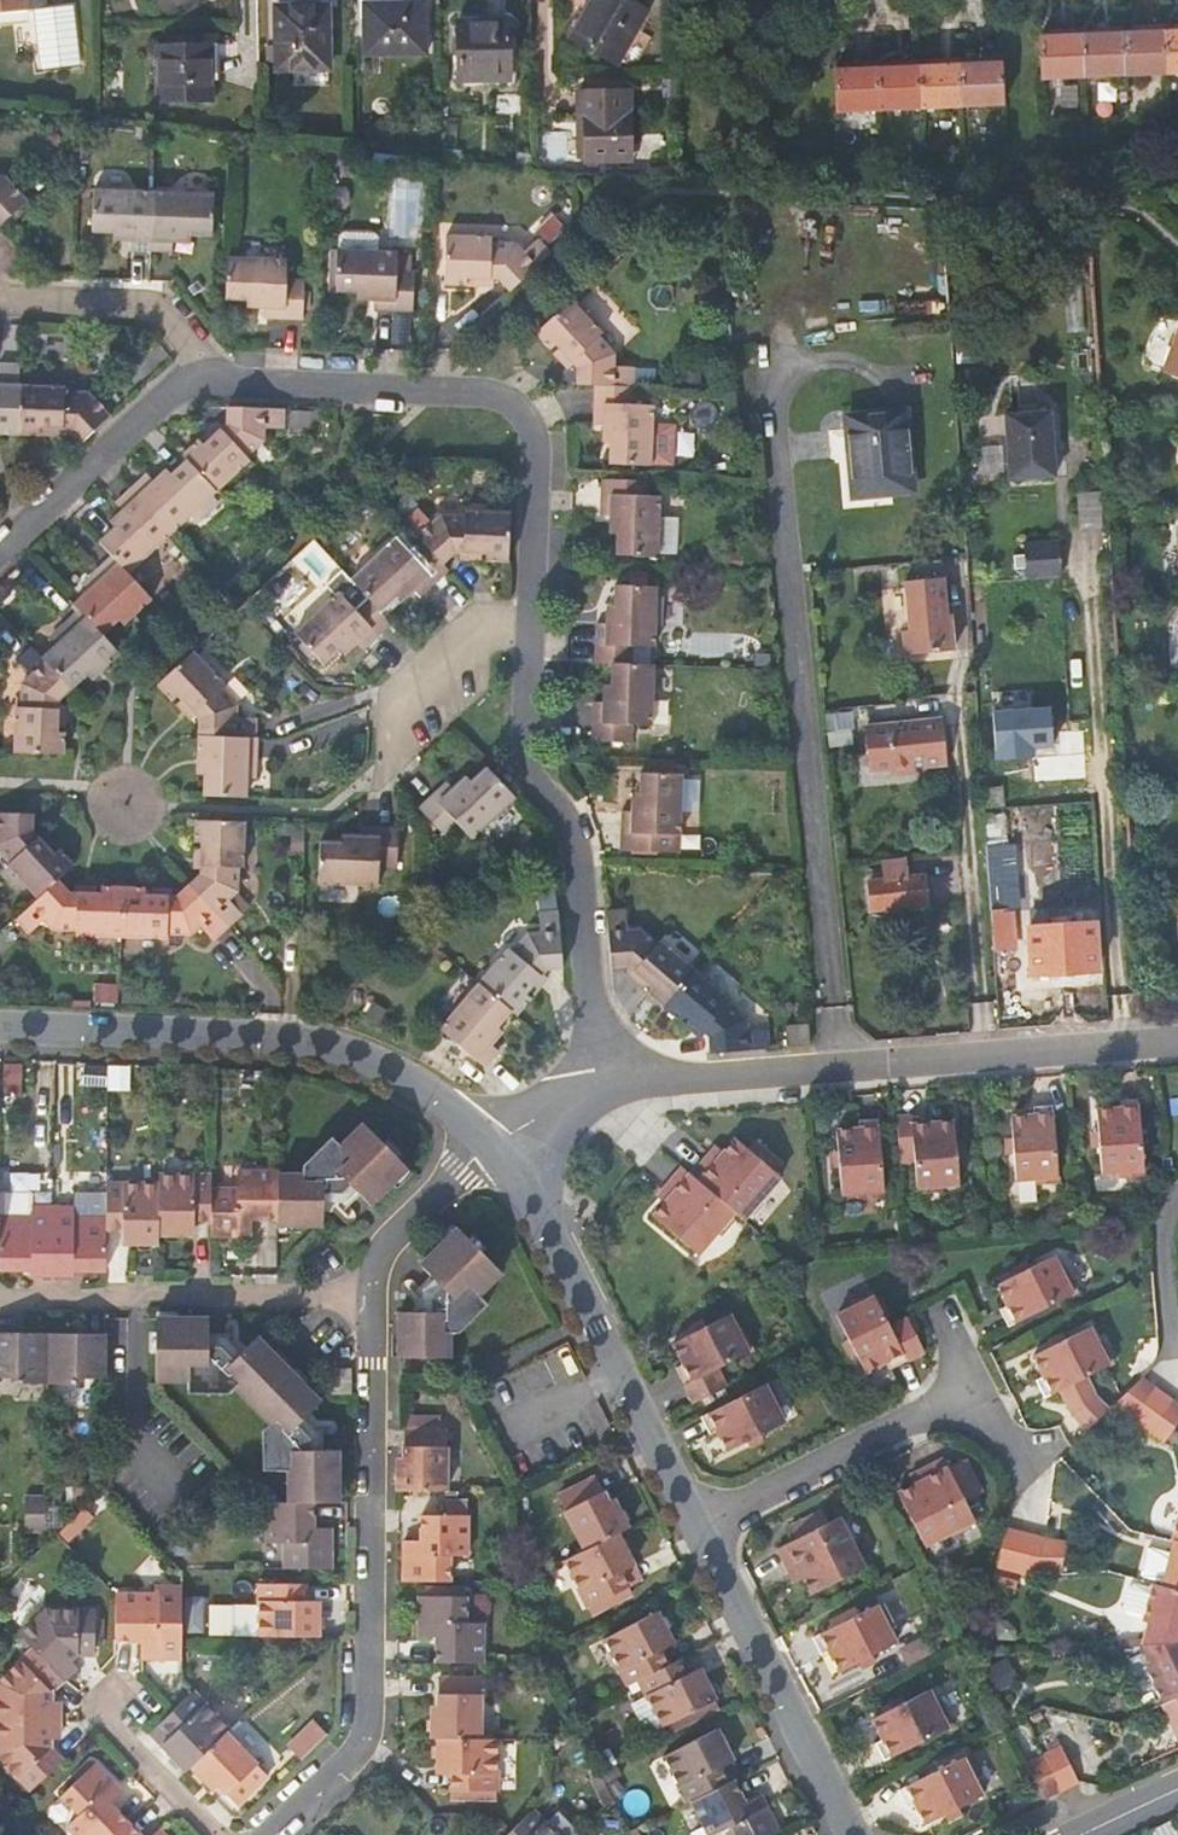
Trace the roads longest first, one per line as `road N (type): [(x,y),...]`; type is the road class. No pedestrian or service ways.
road 1 (residential): [(857,1834),(531,1202),(484,1136)]
road 2 (residential): [(599,1084),(1177,1038)]
road 3 (residential): [(277,1834),(341,1776),(367,1724),(373,1296)]
road 4 (residential): [(211,369),(501,383),(519,393),(544,433),(533,628)]
road 5 (residential): [(484,1136),(401,1077),(302,1039),(0,1025)]
road 6 (residential): [(533,628),(525,749),(578,840),(599,1084)]
road 7 (residential): [(0,1300),(373,1296)]
road 8 (residential): [(0,545),(167,389),(211,369)]
road 9 (residential): [(0,296),(163,301),(211,369)]
road 10 (residential): [(373,1296),(391,1244),(484,1136)]
road 11 (residential): [(533,628),(484,627),(391,720)]
road 12 (residential): [(1177,1343),(1168,1231),(1177,1203)]
road 13 (residential): [(484,1136),(599,1084)]

